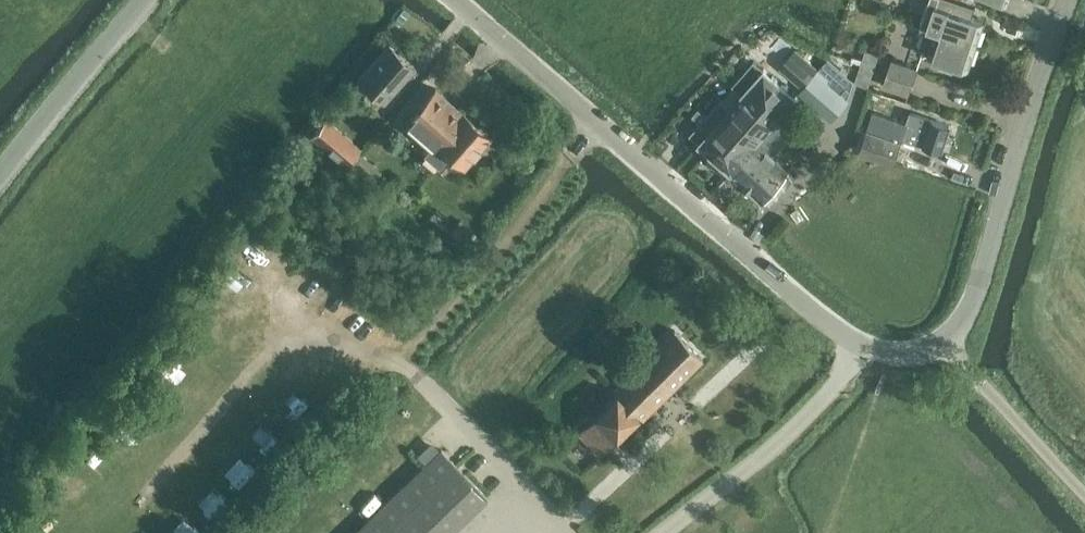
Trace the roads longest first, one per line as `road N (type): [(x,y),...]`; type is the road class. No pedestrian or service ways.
road 1 (unclassified): [(451,0),(842,334),(890,355),(932,349),(962,321),(1071,0)]
road 2 (unclassified): [(0,180),(146,0)]

